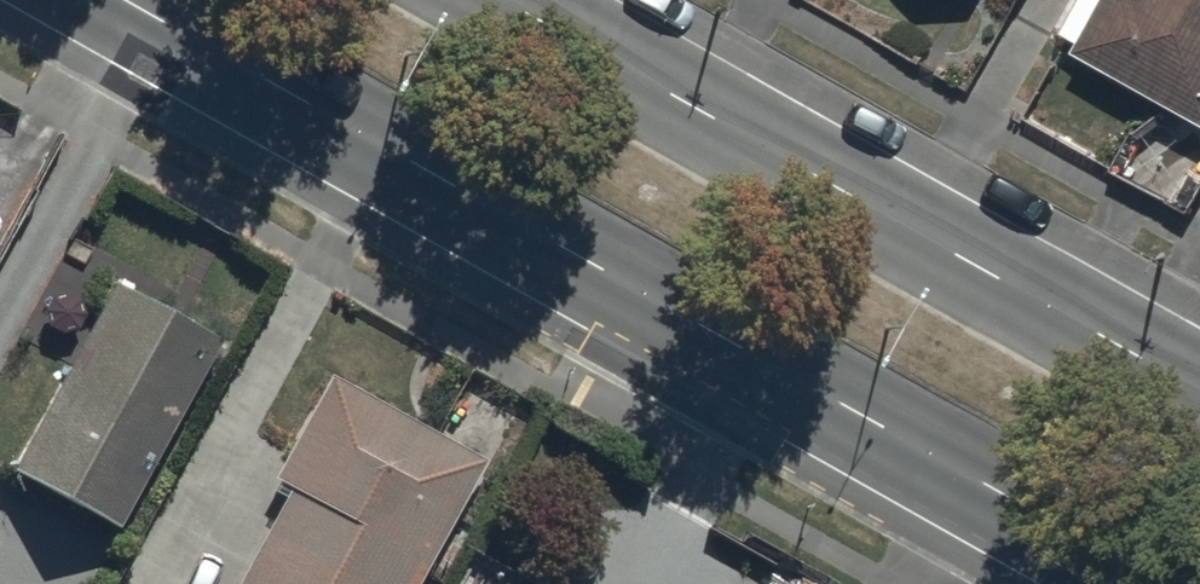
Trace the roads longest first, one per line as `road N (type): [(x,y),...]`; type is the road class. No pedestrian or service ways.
road 1 (secondary): [(1159,583),(121,0)]
road 2 (secondary): [(490,0),(1199,399)]

